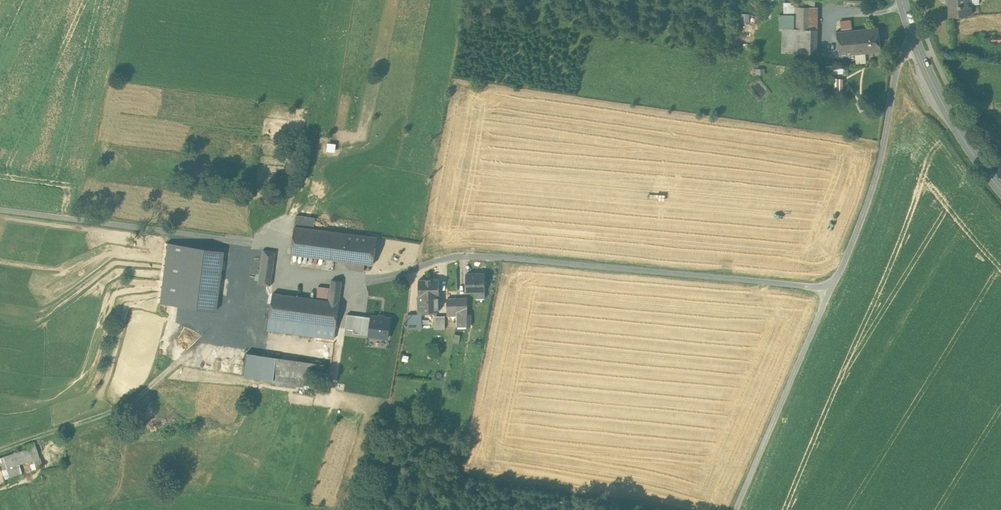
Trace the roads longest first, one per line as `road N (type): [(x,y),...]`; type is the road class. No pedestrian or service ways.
road 1 (track): [(915,40),(899,72),(879,178),(858,235),(738,509)]
road 2 (track): [(833,287),(500,257),(448,255),(405,272)]
road 3 (track): [(0,208),(285,246),(284,264),(405,272)]
road 4 (track): [(245,241),(233,317),(114,409),(0,450)]
road 5 (secondary): [(1000,189),(942,101),(901,0)]

